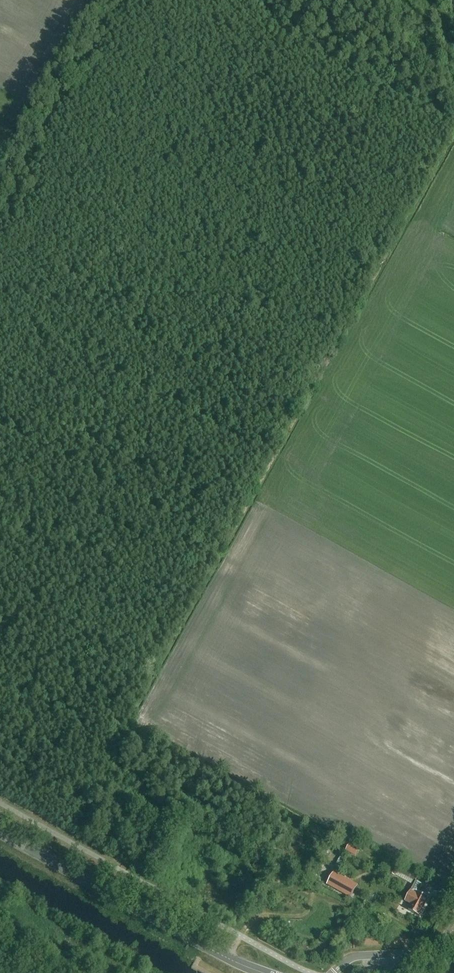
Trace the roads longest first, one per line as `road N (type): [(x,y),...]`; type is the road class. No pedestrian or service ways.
road 1 (tertiary): [(0,832),(262,972)]
road 2 (unclassified): [(333,972),(355,957),(438,948),(453,920)]

